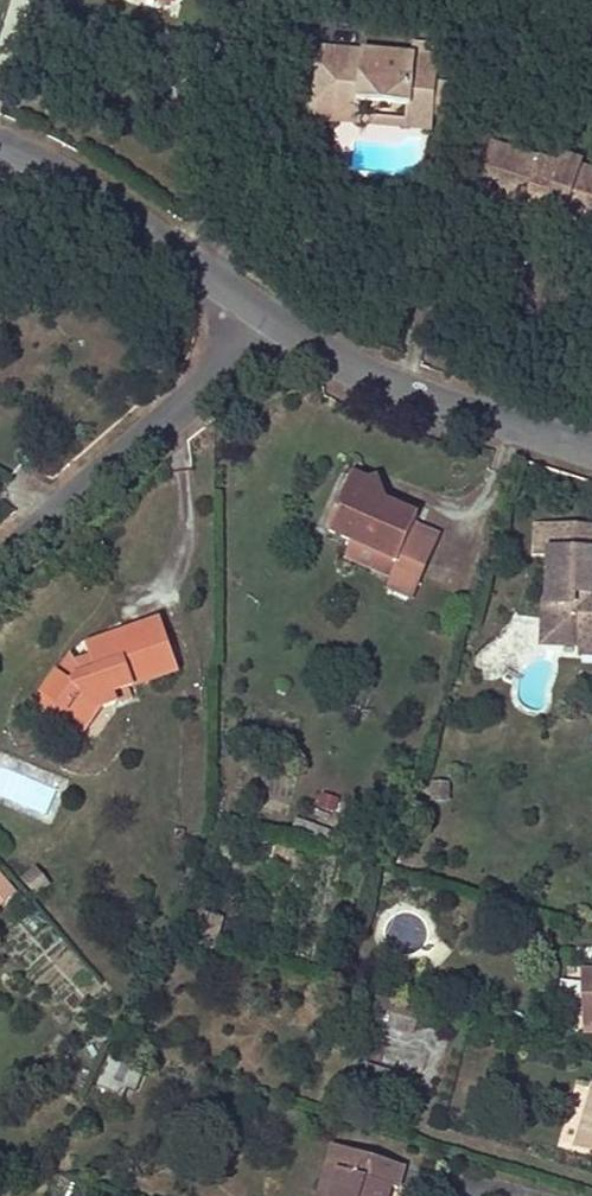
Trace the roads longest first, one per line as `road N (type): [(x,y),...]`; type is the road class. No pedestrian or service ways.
road 1 (residential): [(0,553),(274,318)]
road 2 (residential): [(274,318),(591,437)]
road 3 (residential): [(0,155),(51,172),(274,318)]

